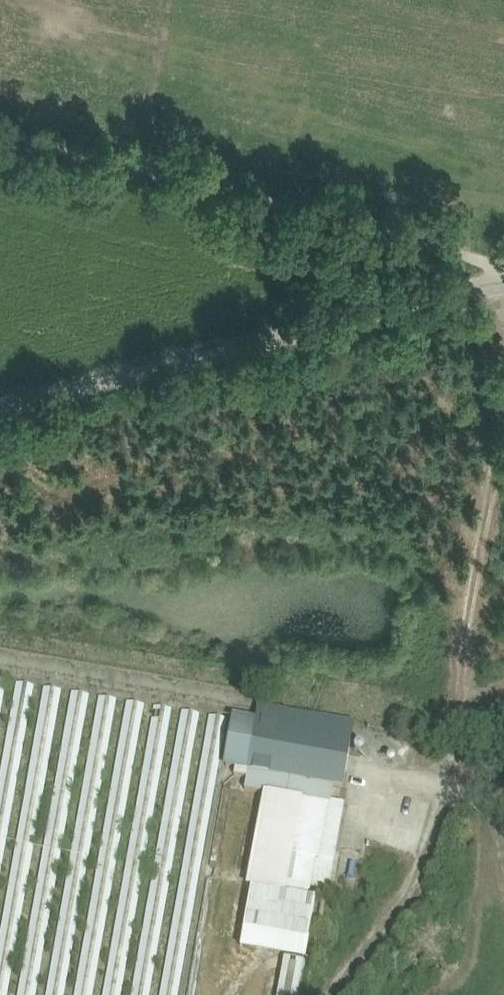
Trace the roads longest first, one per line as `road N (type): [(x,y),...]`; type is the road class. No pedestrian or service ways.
road 1 (tertiary): [(0,411),(502,280)]
road 2 (unclassified): [(503,813),(448,788),(503,428)]

